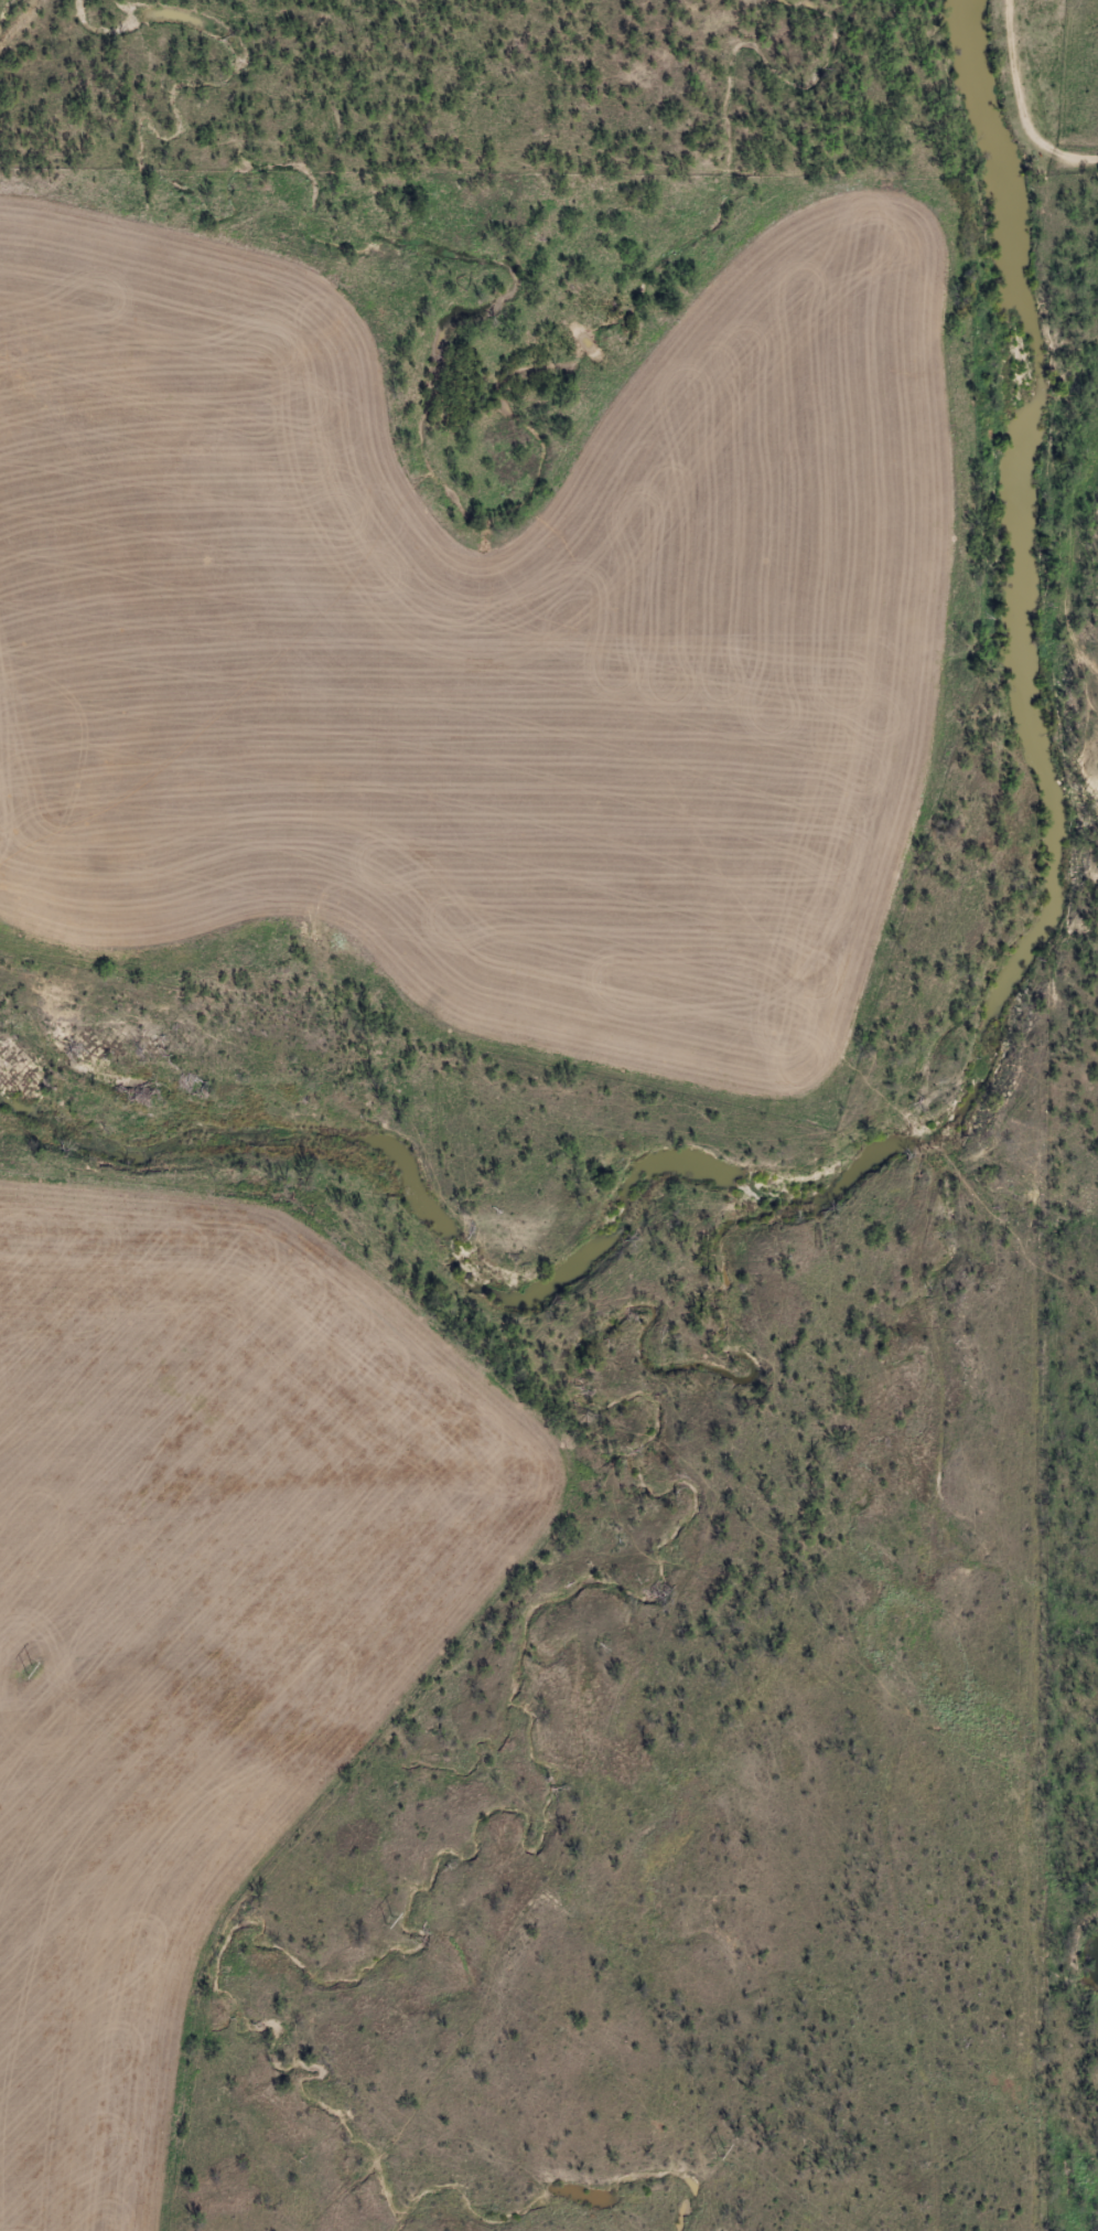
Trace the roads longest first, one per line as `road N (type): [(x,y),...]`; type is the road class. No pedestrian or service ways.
road 1 (residential): [(0,1019),(174,971)]
road 2 (residential): [(1051,0),(1072,131),(1097,142)]

